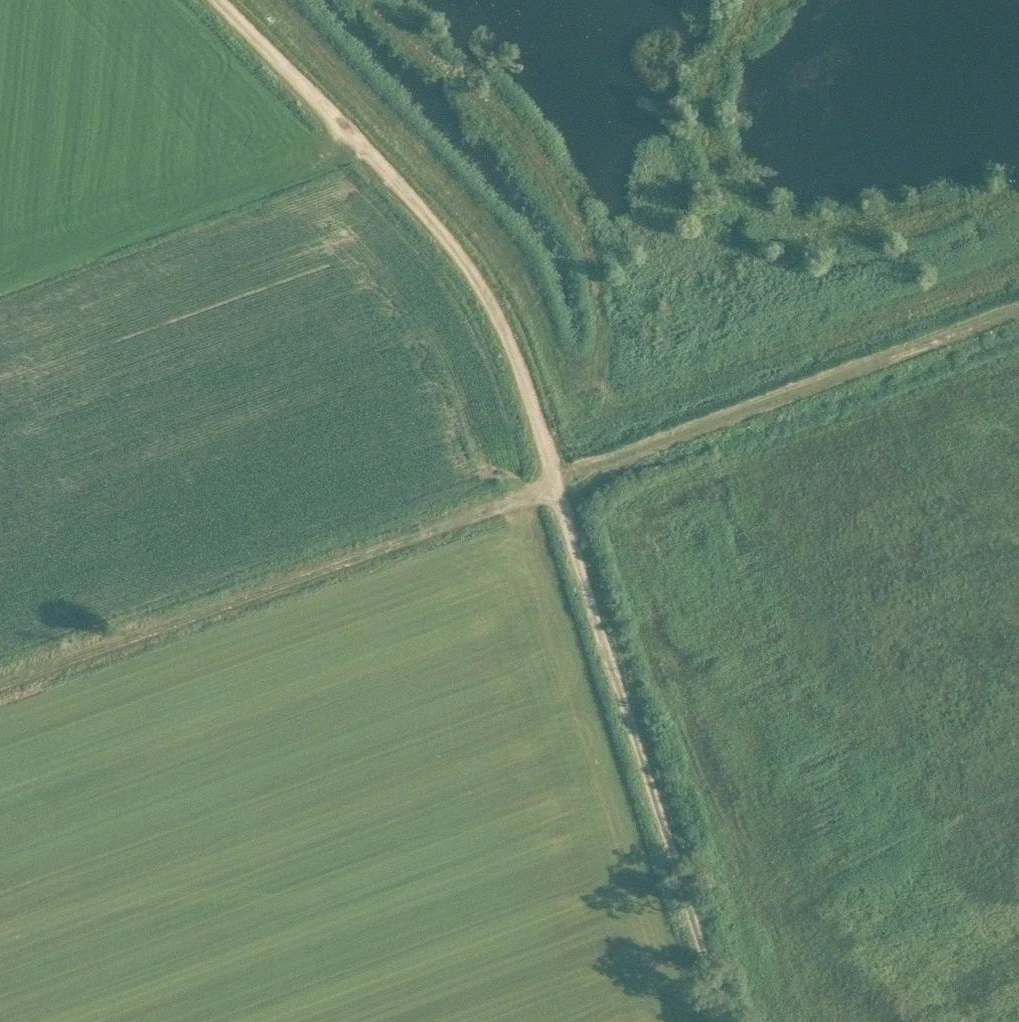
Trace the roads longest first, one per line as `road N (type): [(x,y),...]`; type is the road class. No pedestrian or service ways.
road 1 (track): [(219,0),(463,258),(489,322),(530,380),(554,485)]
road 2 (track): [(554,485),(308,569),(0,691)]
road 3 (track): [(554,485),(669,807),(731,1021)]
road 4 (track): [(1018,222),(827,235),(772,232),(742,209),(708,133),(711,91),(722,58),(761,0)]
road 5 (track): [(554,485),(1018,319)]

